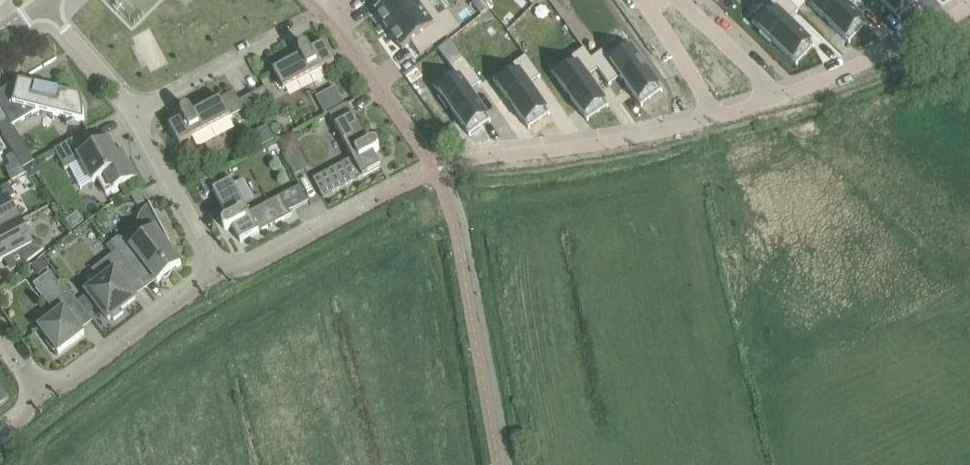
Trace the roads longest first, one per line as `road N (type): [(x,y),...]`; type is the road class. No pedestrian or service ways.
road 1 (residential): [(710,117),(600,142),(455,161)]
road 2 (residential): [(43,395),(67,387),(222,272)]
road 3 (residential): [(136,112),(305,21),(305,1)]
road 4 (residential): [(969,4),(863,63),(778,94)]
road 5 (residential): [(222,272),(136,112)]
road 6 (residential): [(222,272),(250,268),(376,201)]
road 7 (residential): [(136,112),(41,1)]
road 8 (residential): [(778,94),(677,0)]
road 9 (residential): [(651,0),(710,117)]

